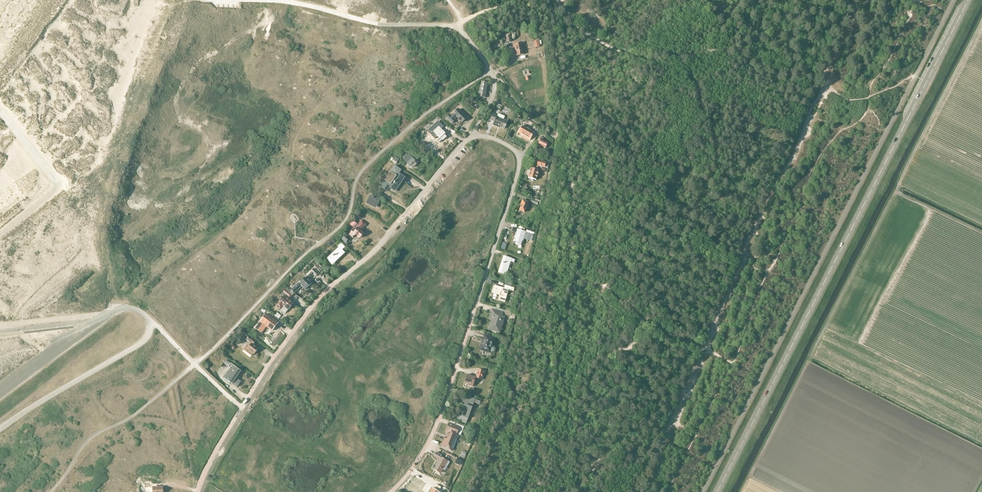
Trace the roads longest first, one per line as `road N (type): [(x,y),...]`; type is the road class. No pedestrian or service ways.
road 1 (secondary): [(717,491),(968,0)]
road 2 (track): [(742,491),(981,21)]
road 3 (residential): [(392,491),(443,412),(518,172),(512,149),(473,135)]
road 4 (residential): [(242,408),(326,290),(373,254),(473,135)]

